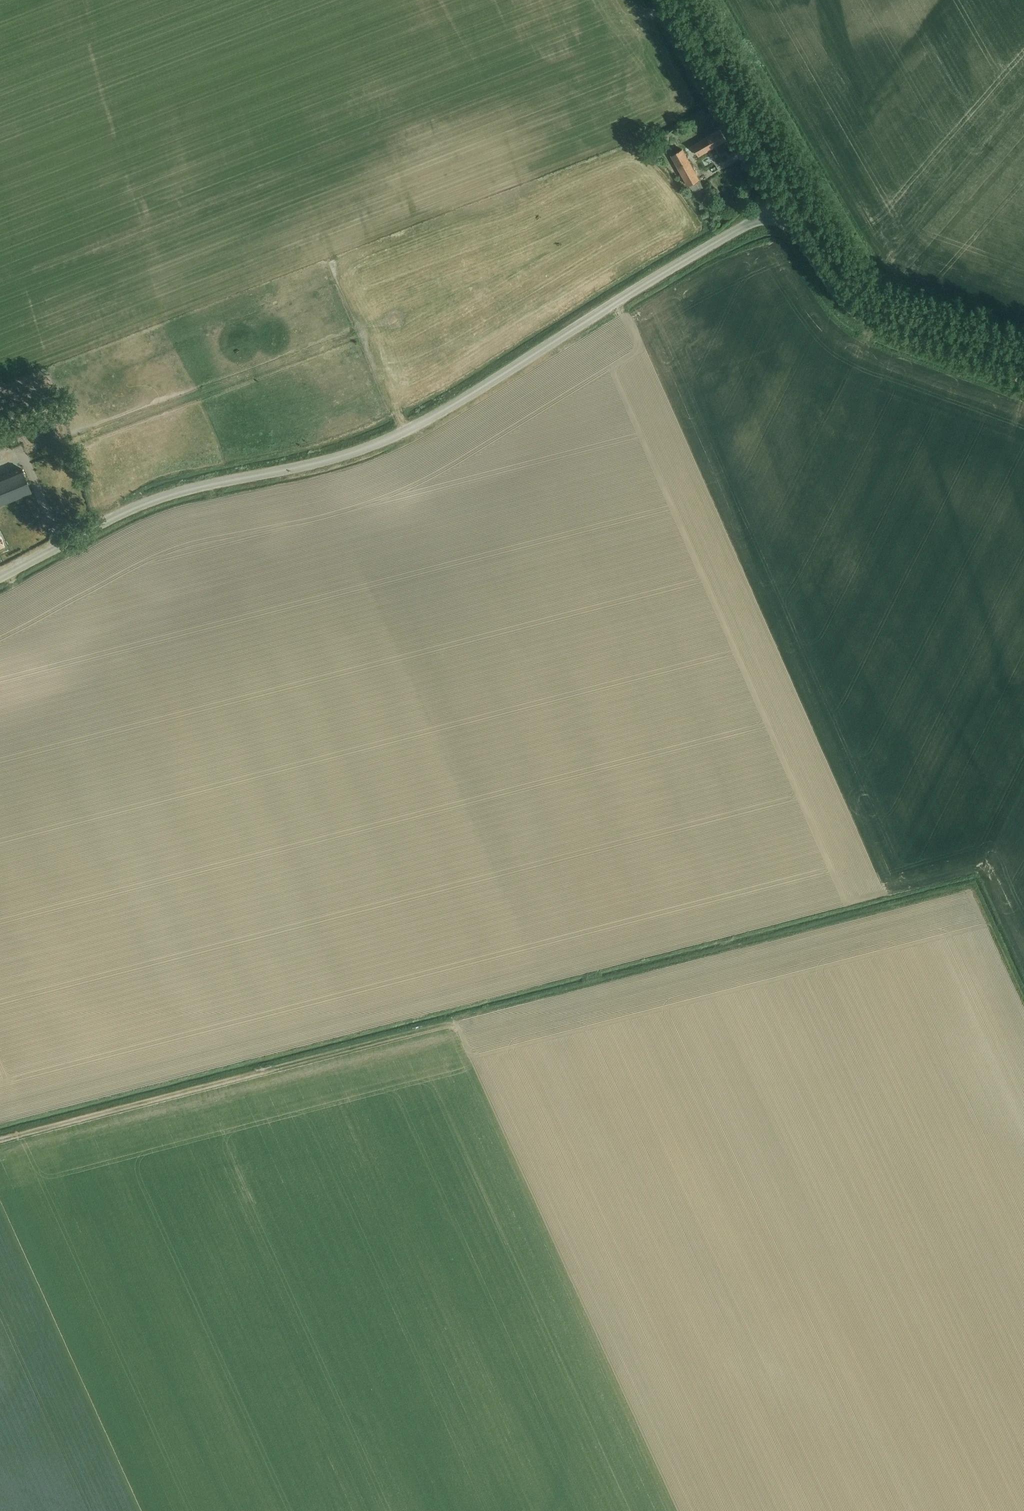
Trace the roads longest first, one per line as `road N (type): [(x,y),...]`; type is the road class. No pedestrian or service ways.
road 1 (unclassified): [(0,578),(172,493),(351,454),(421,424),(778,210)]
road 2 (tertiary): [(1023,376),(896,330),(842,300),(778,210)]
road 3 (tertiary): [(778,210),(657,0)]

